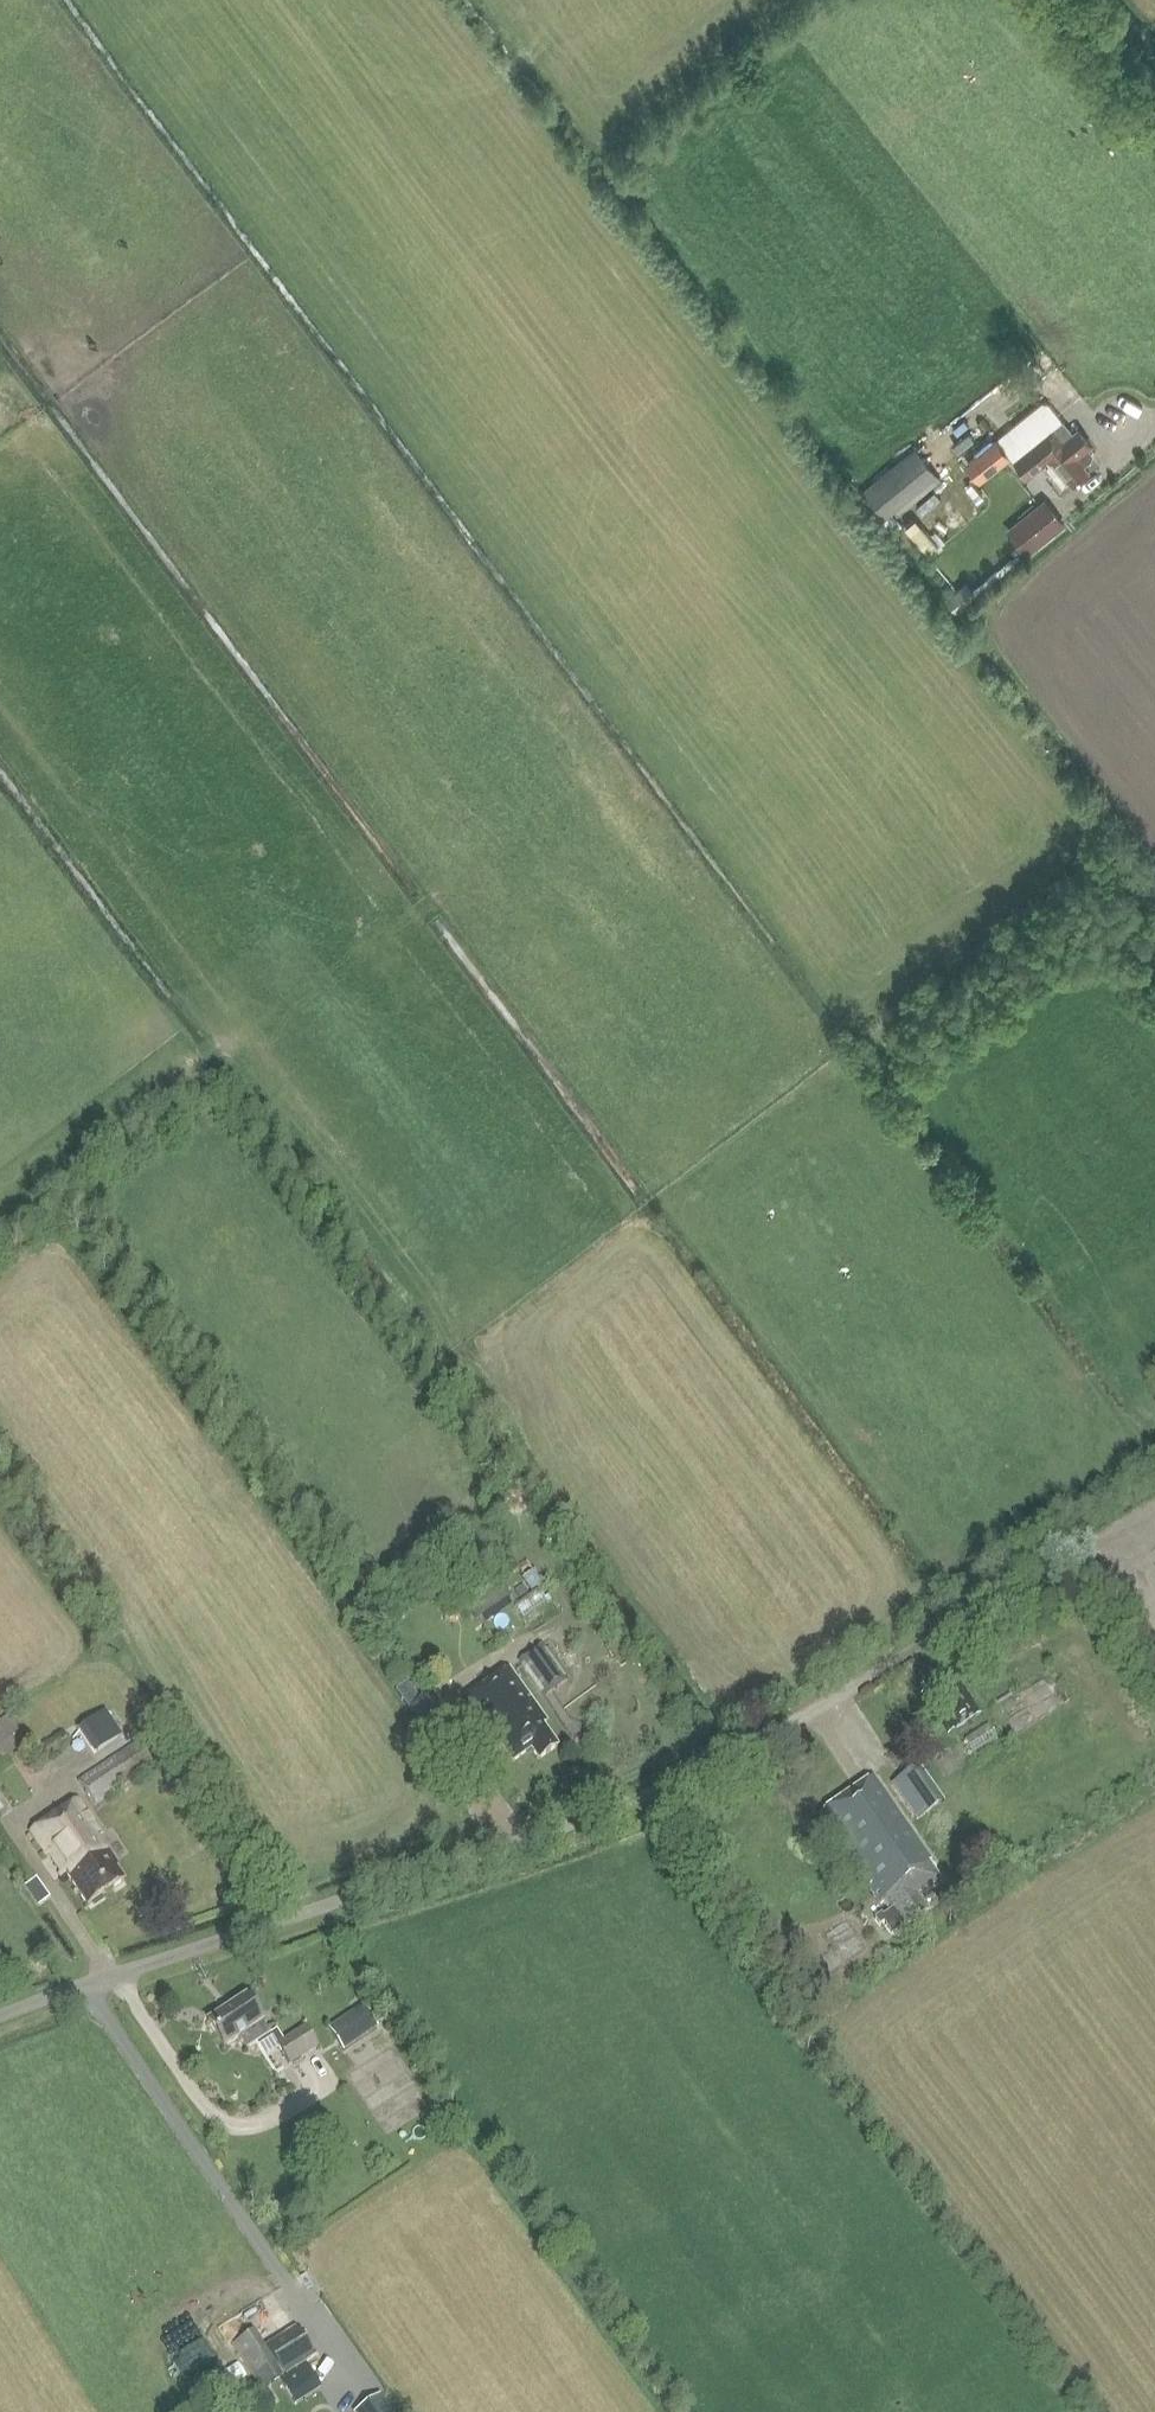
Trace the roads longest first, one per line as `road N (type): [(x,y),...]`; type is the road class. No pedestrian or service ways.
road 1 (unclassified): [(0,2012),(611,1807),(744,1747),(896,1659)]

